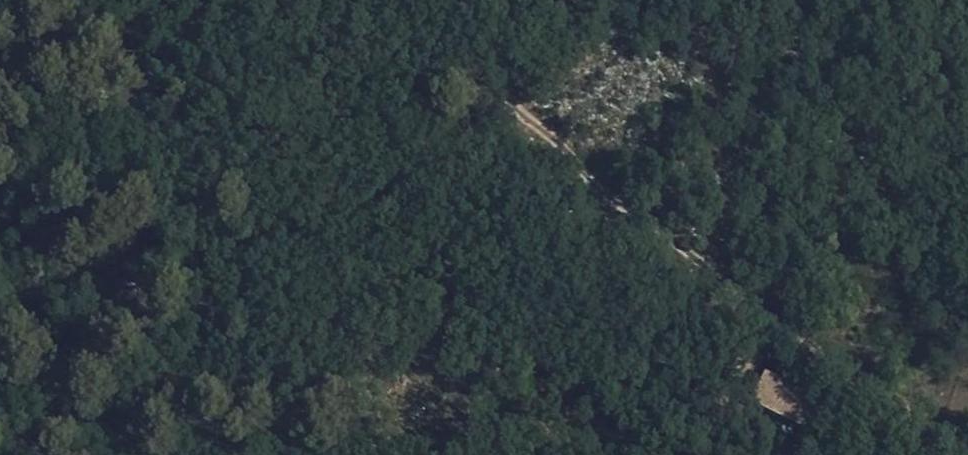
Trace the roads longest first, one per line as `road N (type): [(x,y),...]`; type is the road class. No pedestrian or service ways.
road 1 (track): [(504,0),(551,144),(768,346),(967,446)]

